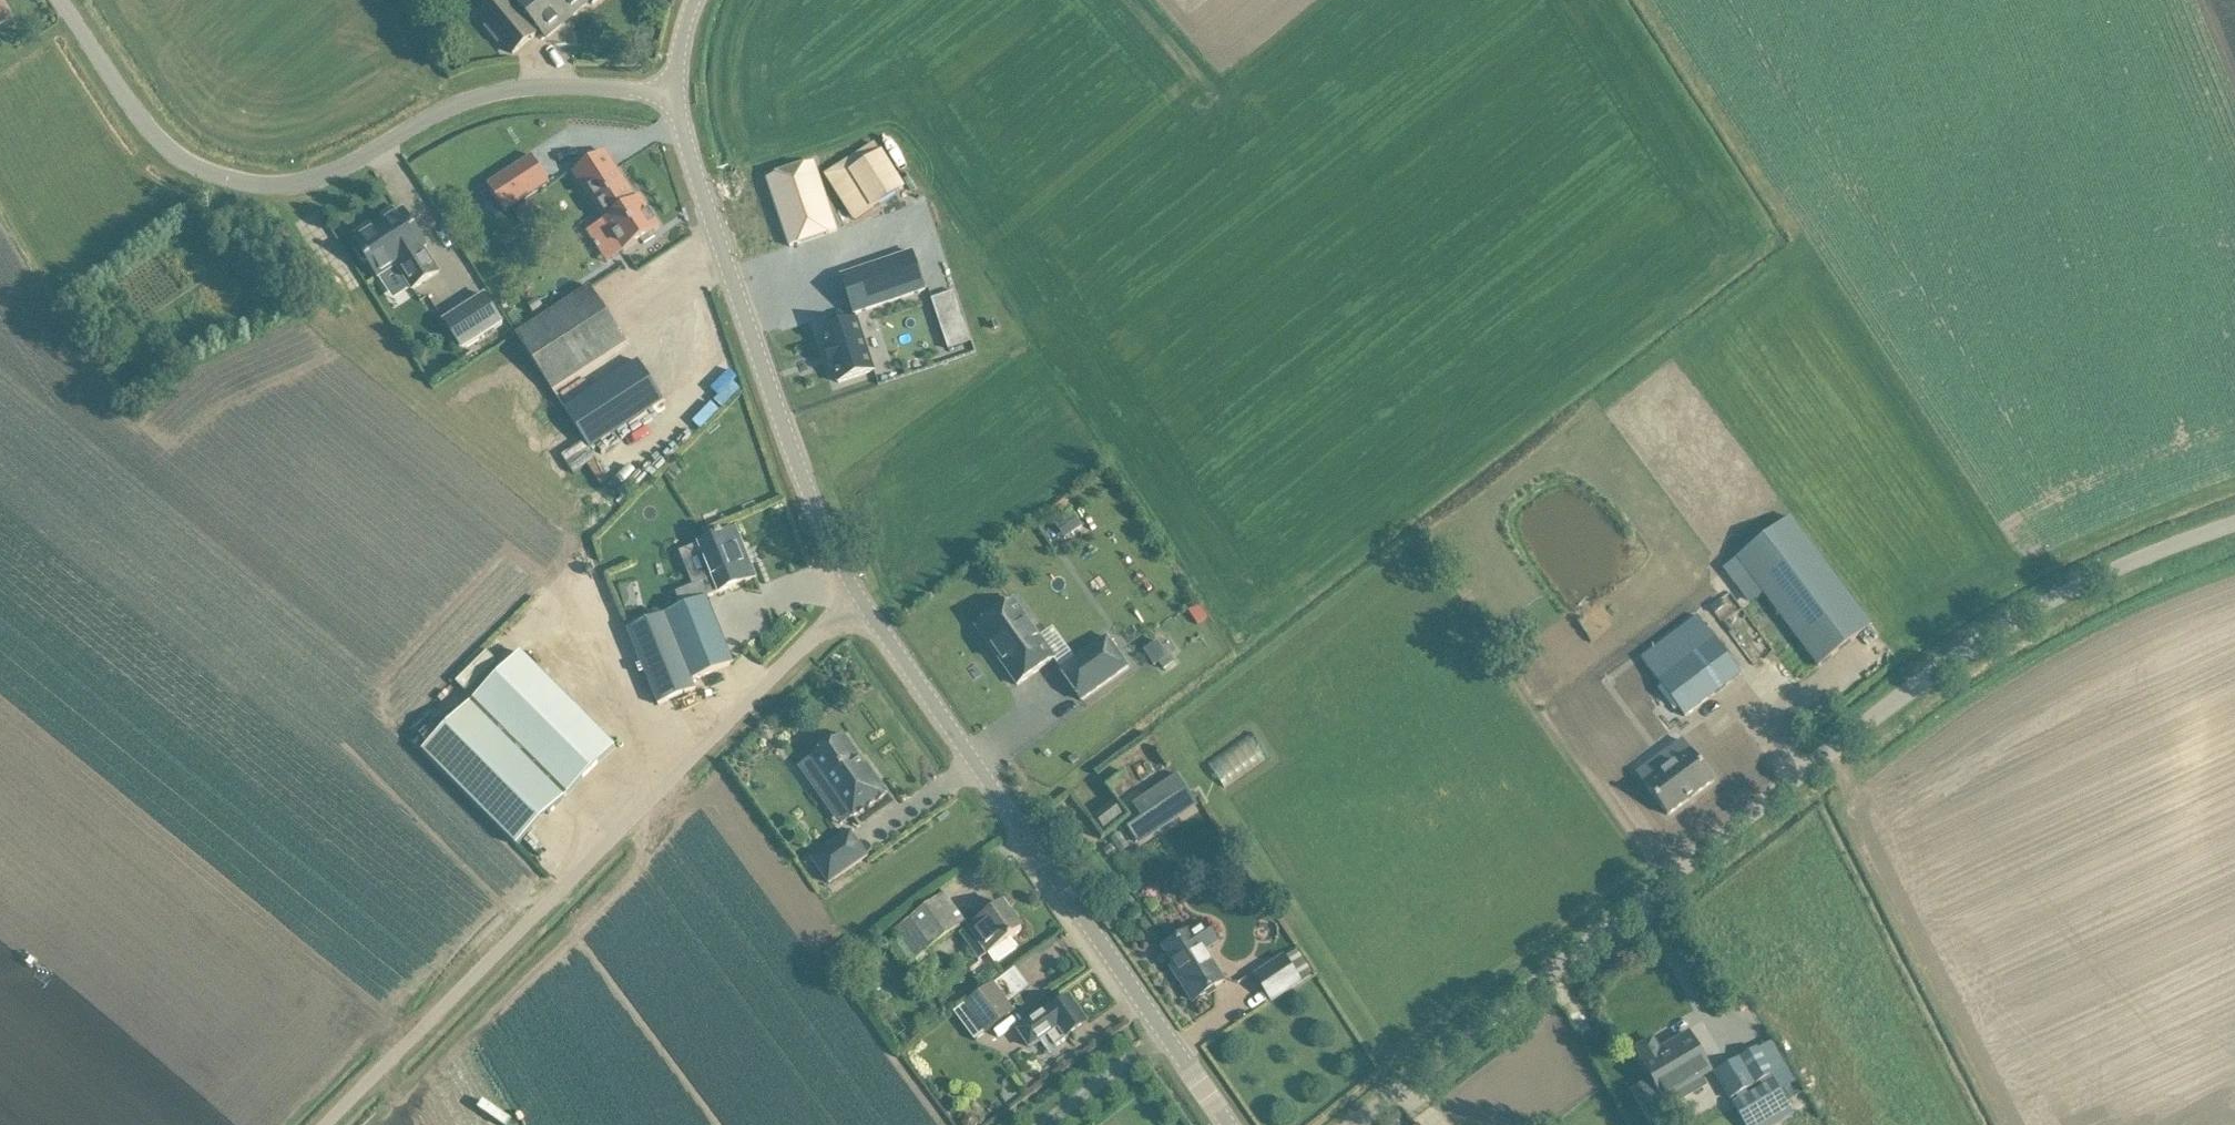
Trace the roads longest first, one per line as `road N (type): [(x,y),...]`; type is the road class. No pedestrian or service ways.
road 1 (unclassified): [(1352,1124),(1955,657),(2140,557),(2234,518)]
road 2 (unclassified): [(676,94),(495,95),(337,177),(272,192),(196,170),(141,126),(60,0)]
road 3 (residential): [(346,1124),(854,611)]
road 4 (unclassified): [(1226,1124),(854,611)]
road 5 (unclassified): [(854,611),(770,399),(676,94)]

